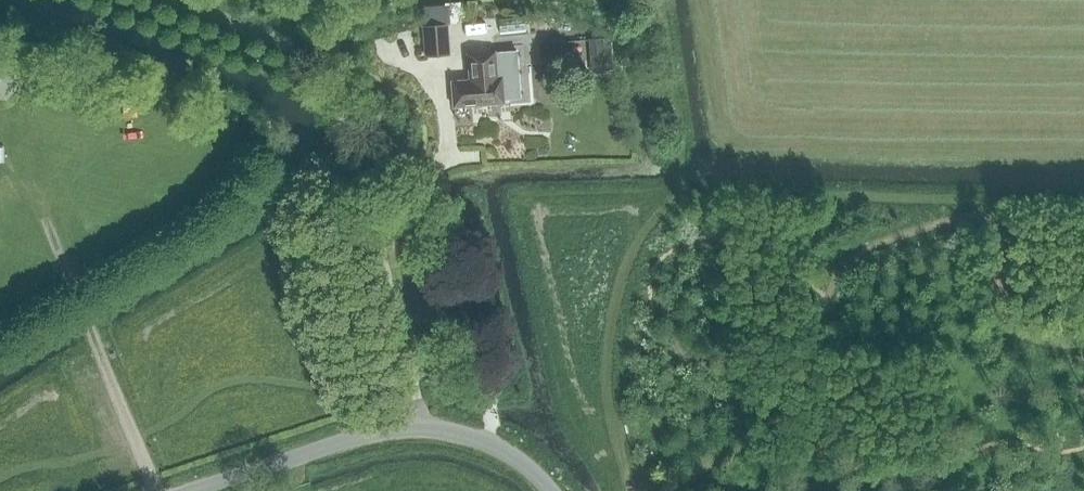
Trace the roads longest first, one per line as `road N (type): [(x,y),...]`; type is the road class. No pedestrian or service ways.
road 1 (unclassified): [(191,490),(376,432),(451,431)]

